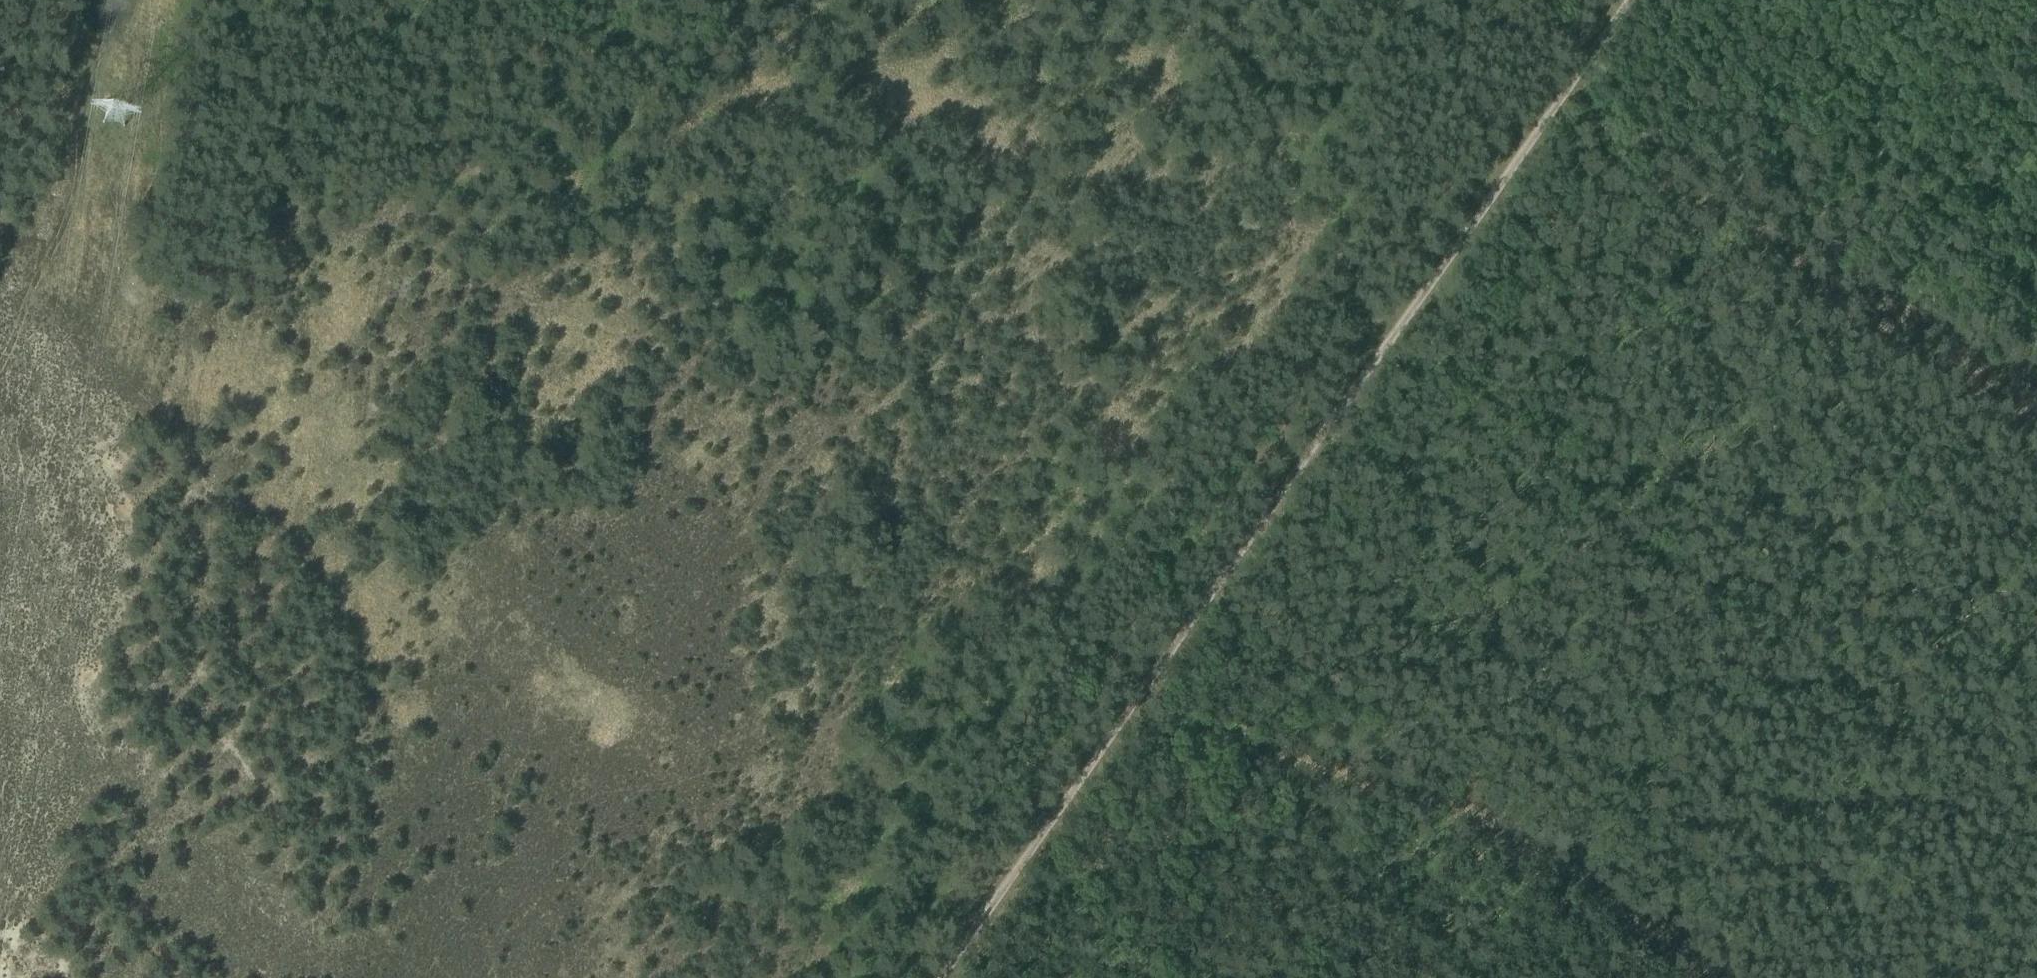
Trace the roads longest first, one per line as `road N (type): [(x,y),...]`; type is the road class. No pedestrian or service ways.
road 1 (track): [(937,977),(1625,0)]
road 2 (track): [(0,366),(54,250),(113,0)]

